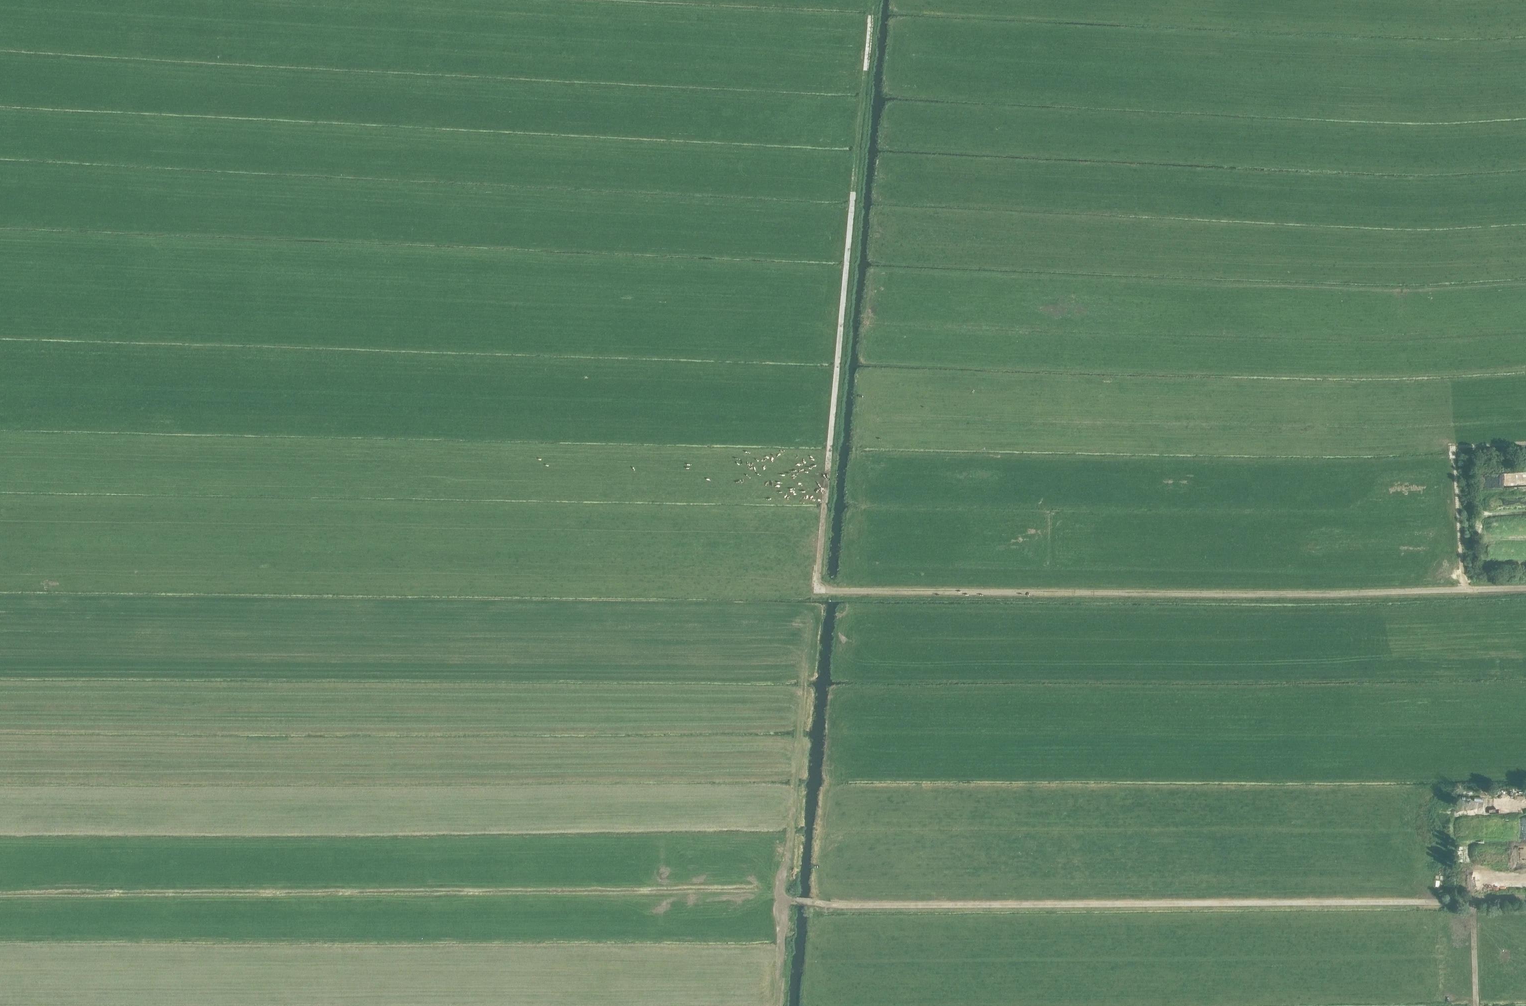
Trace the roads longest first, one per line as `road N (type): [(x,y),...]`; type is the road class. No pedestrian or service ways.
road 1 (track): [(793,900),(1525,895)]

